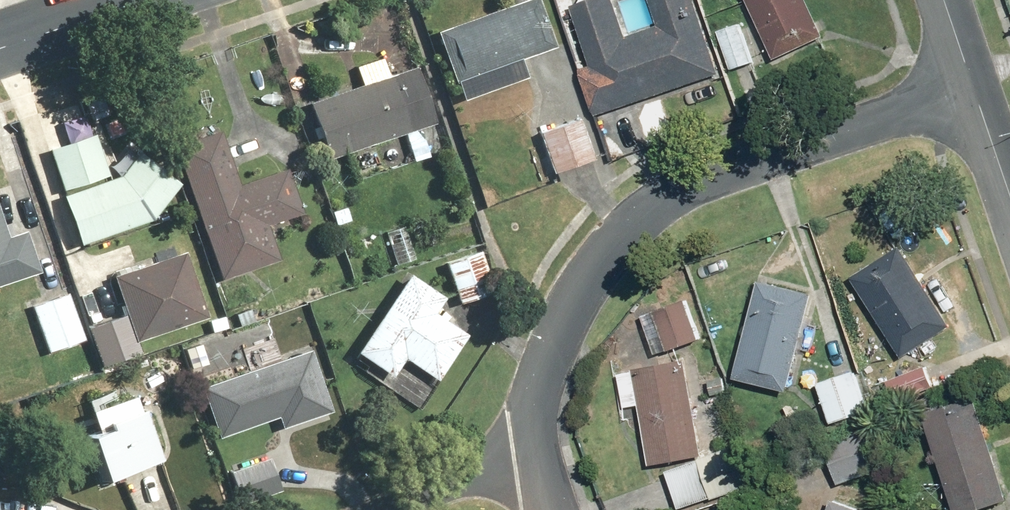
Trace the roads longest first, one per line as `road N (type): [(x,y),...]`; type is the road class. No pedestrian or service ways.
road 1 (residential): [(529,458),(549,350),(612,245),(655,205),(967,74)]
road 2 (residential): [(529,458),(380,509)]
road 3 (tertiary): [(0,48),(140,0)]
road 4 (residential): [(1009,196),(967,74)]

